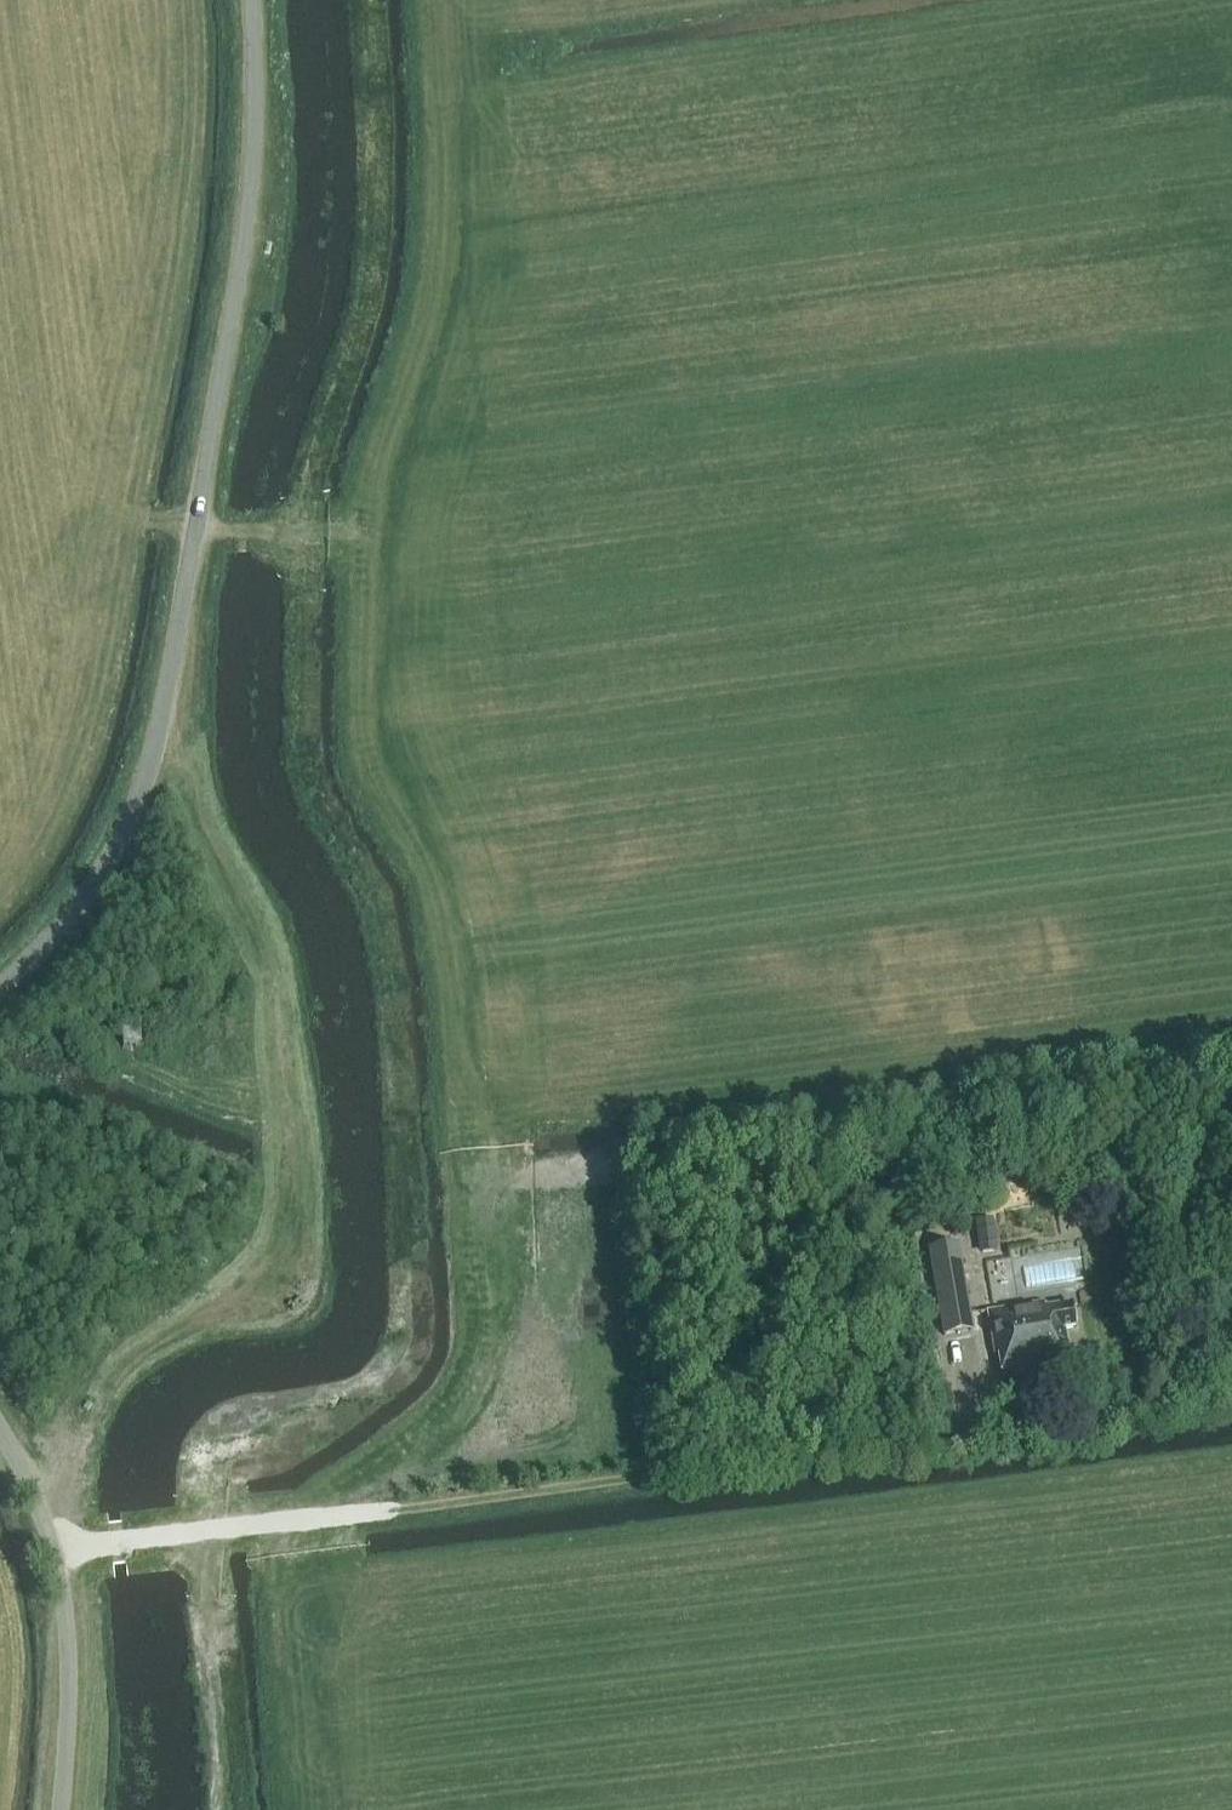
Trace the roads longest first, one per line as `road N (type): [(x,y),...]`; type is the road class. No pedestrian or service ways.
road 1 (unclassified): [(0,985),(98,878),(128,825),(157,740),(239,272),(251,162),(251,0)]
road 2 (track): [(29,1486),(122,1481),(273,1523),(336,1521),(972,1441)]
road 3 (unclassified): [(59,1809),(68,1702),(61,1599),(41,1519),(0,1432)]

